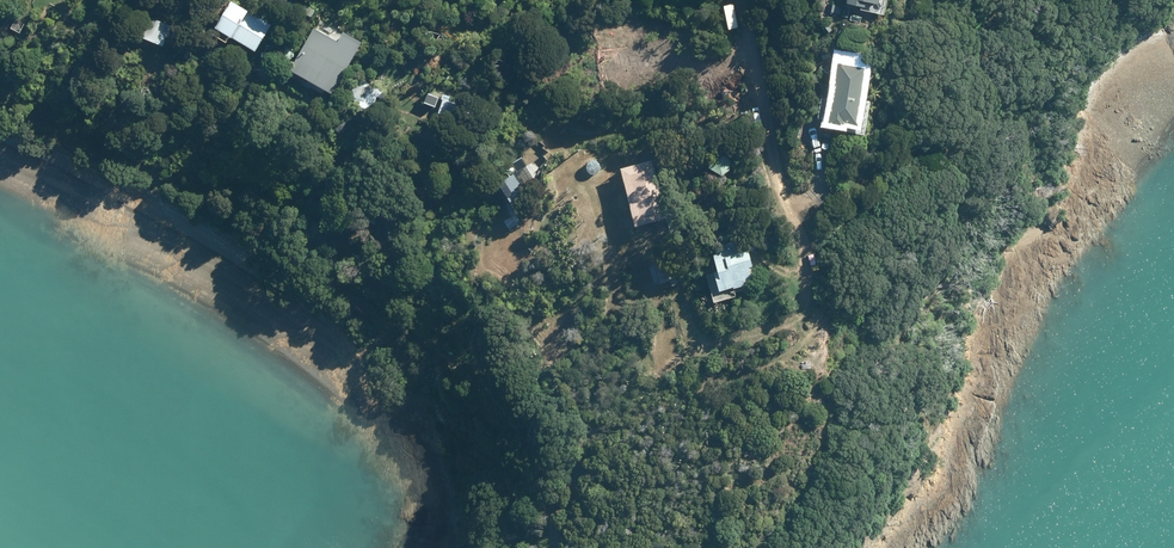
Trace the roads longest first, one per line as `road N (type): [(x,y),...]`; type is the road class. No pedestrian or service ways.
road 1 (unclassified): [(782,199),(740,0)]

